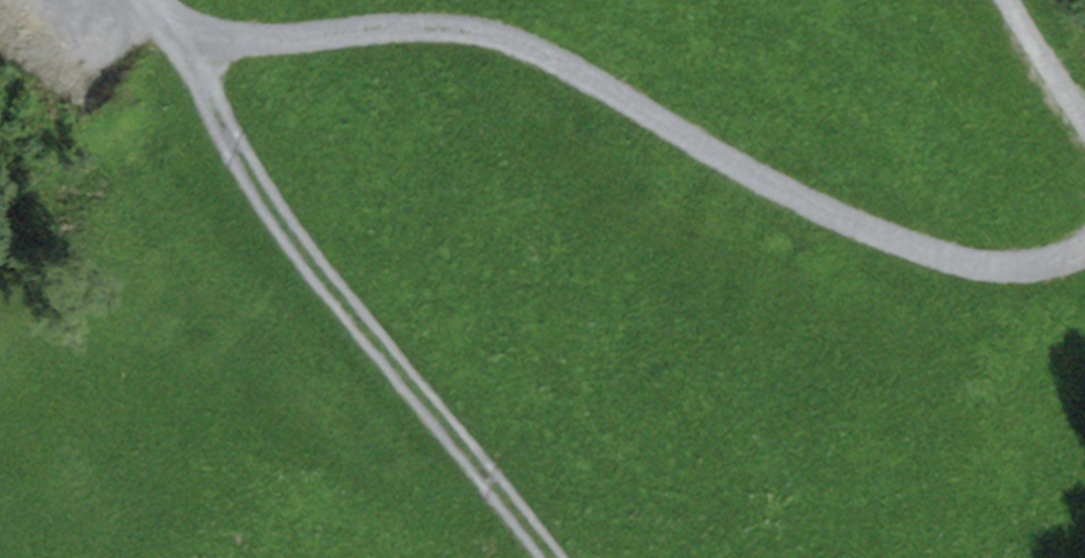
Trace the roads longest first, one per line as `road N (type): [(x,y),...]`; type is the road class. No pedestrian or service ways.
road 1 (track): [(1084,250),(1047,267),(988,268),(896,238),(781,189),(540,54),(481,32),(425,26),(186,46)]
road 2 (track): [(186,46),(277,214),(545,557)]
road 3 (track): [(1084,122),(1010,0)]

